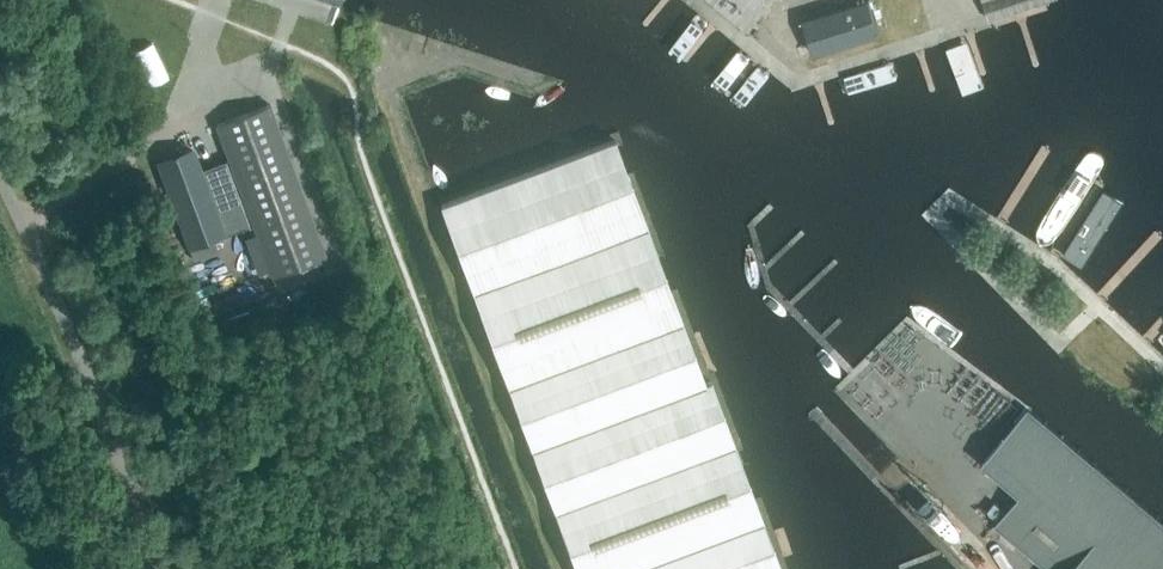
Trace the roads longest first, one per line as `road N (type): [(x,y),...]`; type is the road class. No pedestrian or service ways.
road 1 (unclassified): [(151,568),(0,179)]

